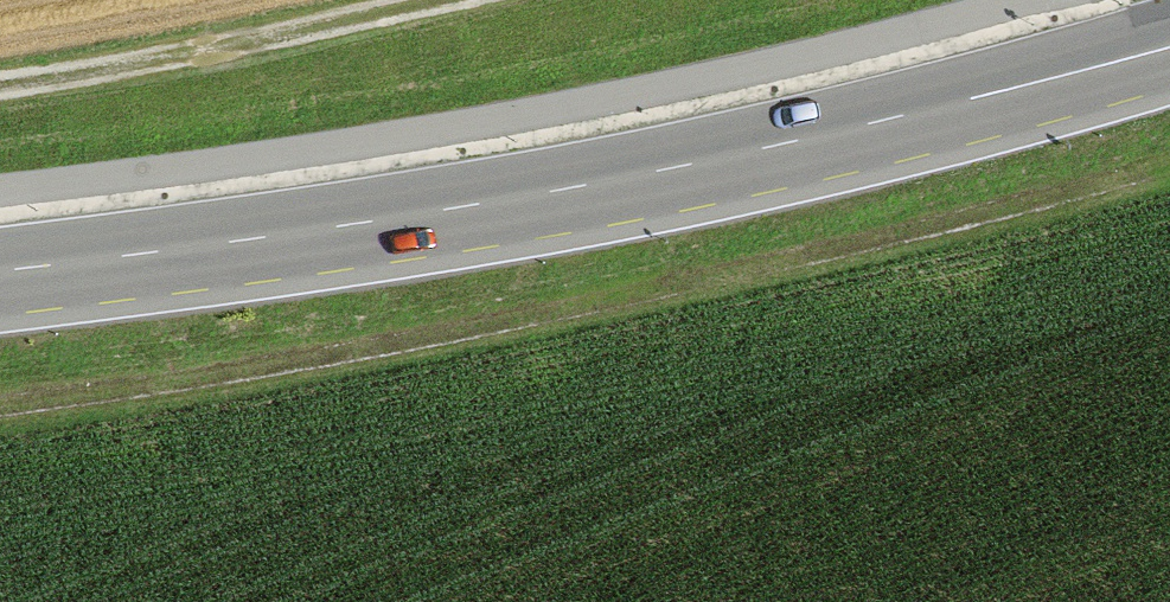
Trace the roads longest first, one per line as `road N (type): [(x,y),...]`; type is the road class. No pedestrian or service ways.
road 1 (track): [(1169,160),(963,222),(171,383),(0,404)]
road 2 (primary): [(0,275),(506,202),(711,162),(1169,46)]
road 3 (track): [(447,0),(0,82)]

